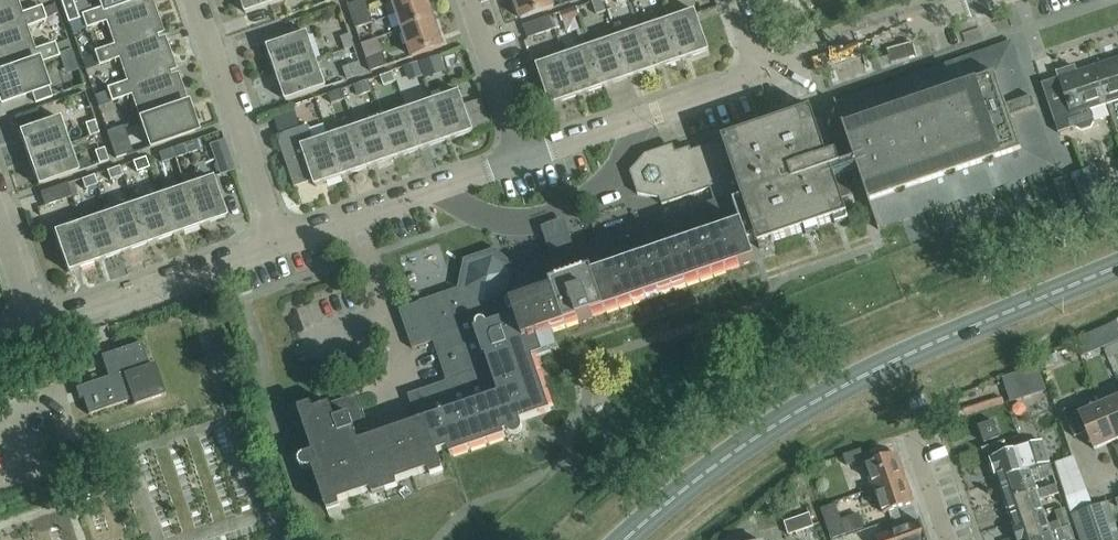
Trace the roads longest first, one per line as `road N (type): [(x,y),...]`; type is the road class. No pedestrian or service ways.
road 1 (primary): [(625,539),(682,491),(806,407),(941,339),(1117,266)]
road 2 (residential): [(278,243),(524,159)]
road 3 (residential): [(33,328),(278,243)]
road 4 (residential): [(278,243),(192,0)]
road 5 (residential): [(524,159),(760,74)]
road 6 (residential): [(760,74),(981,0)]
road 7 (residential): [(524,159),(469,0)]

